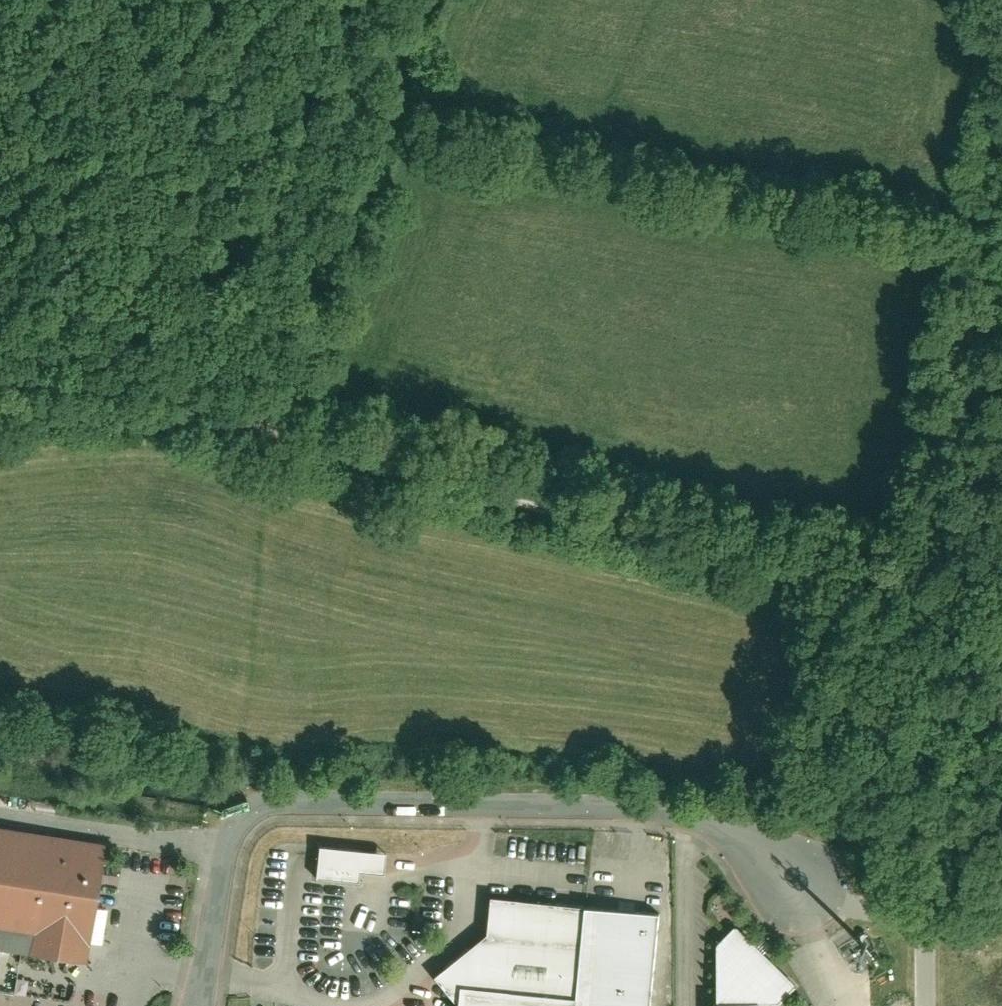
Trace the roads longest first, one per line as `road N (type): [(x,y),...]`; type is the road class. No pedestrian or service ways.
road 1 (track): [(0,401),(214,420),(847,579),(920,603),(1001,644)]
road 2 (residential): [(197,1005),(227,844),(247,812),(268,803),(645,809),(799,877)]

